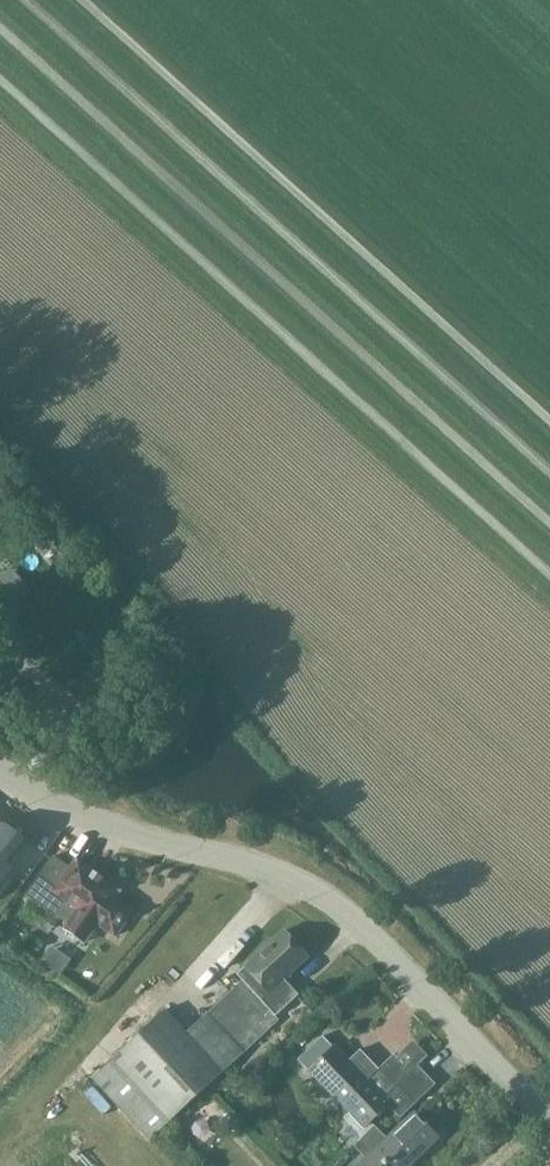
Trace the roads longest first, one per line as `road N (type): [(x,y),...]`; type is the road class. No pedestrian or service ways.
road 1 (tertiary): [(549,1125),(361,925),(306,889),(150,843),(0,776)]

